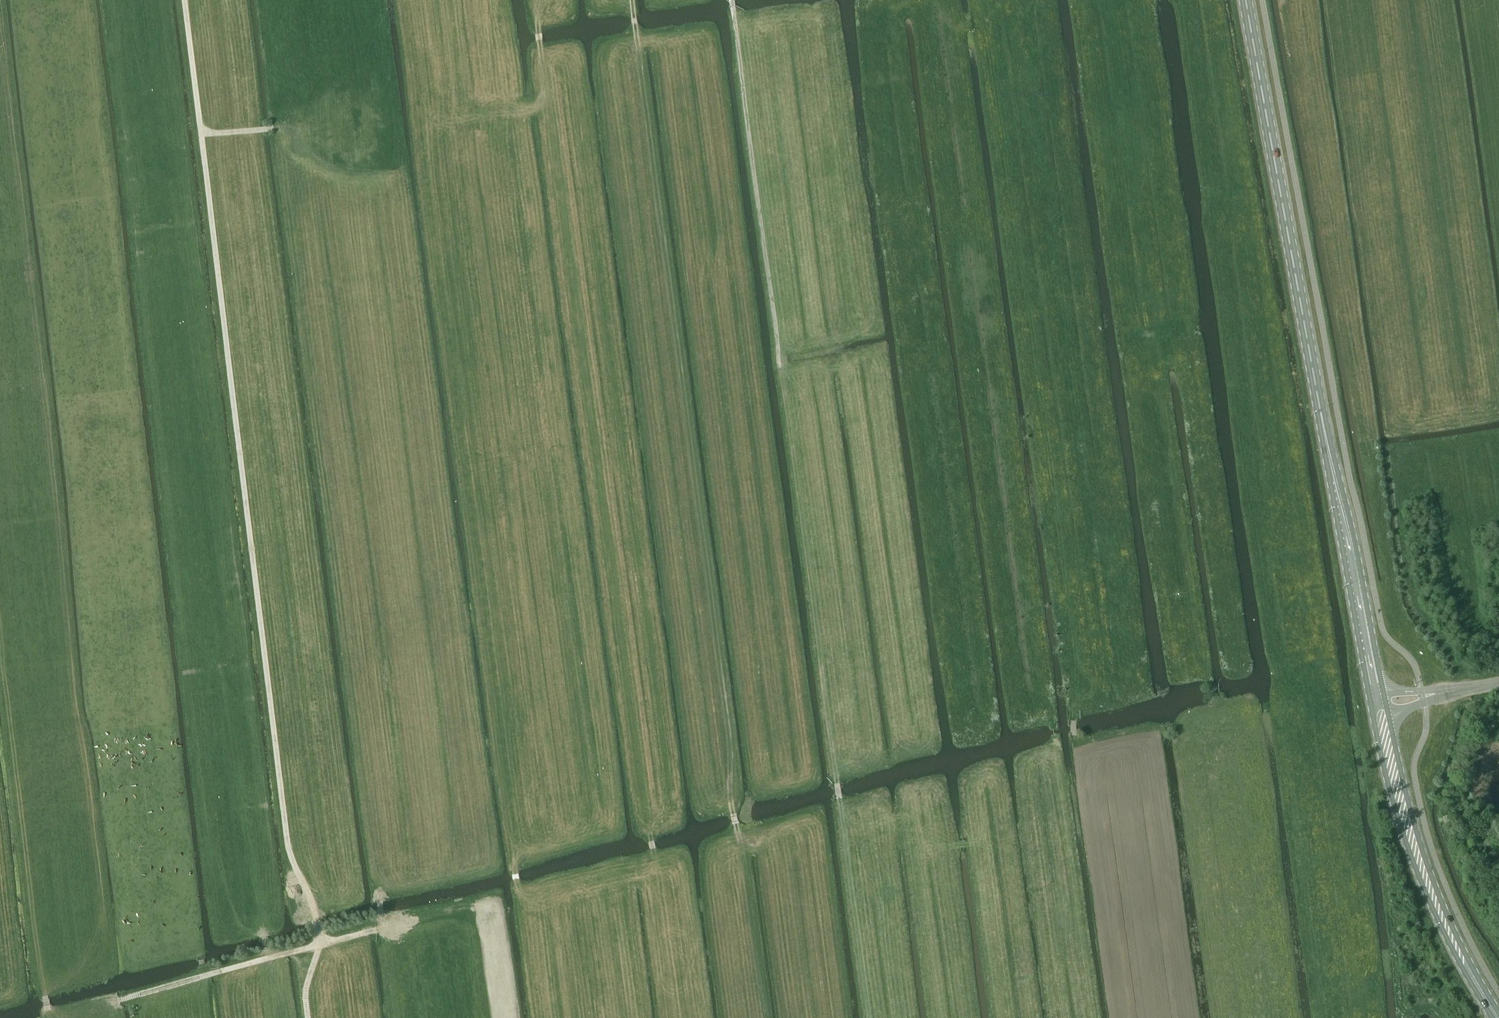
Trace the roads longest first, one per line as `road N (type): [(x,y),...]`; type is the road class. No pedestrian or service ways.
road 1 (track): [(870,1017),(731,0)]
road 2 (track): [(184,0),(288,849),(323,943)]
road 3 (track): [(737,825),(632,0)]
road 4 (track): [(977,0),(1075,731)]
road 5 (secondary): [(1376,695),(1246,0)]
road 6 (track): [(461,481),(397,0)]
road 7 (secondary): [(1494,1017),(1462,966),(1405,830),(1379,711)]
road 8 (track): [(363,932),(118,1000)]

